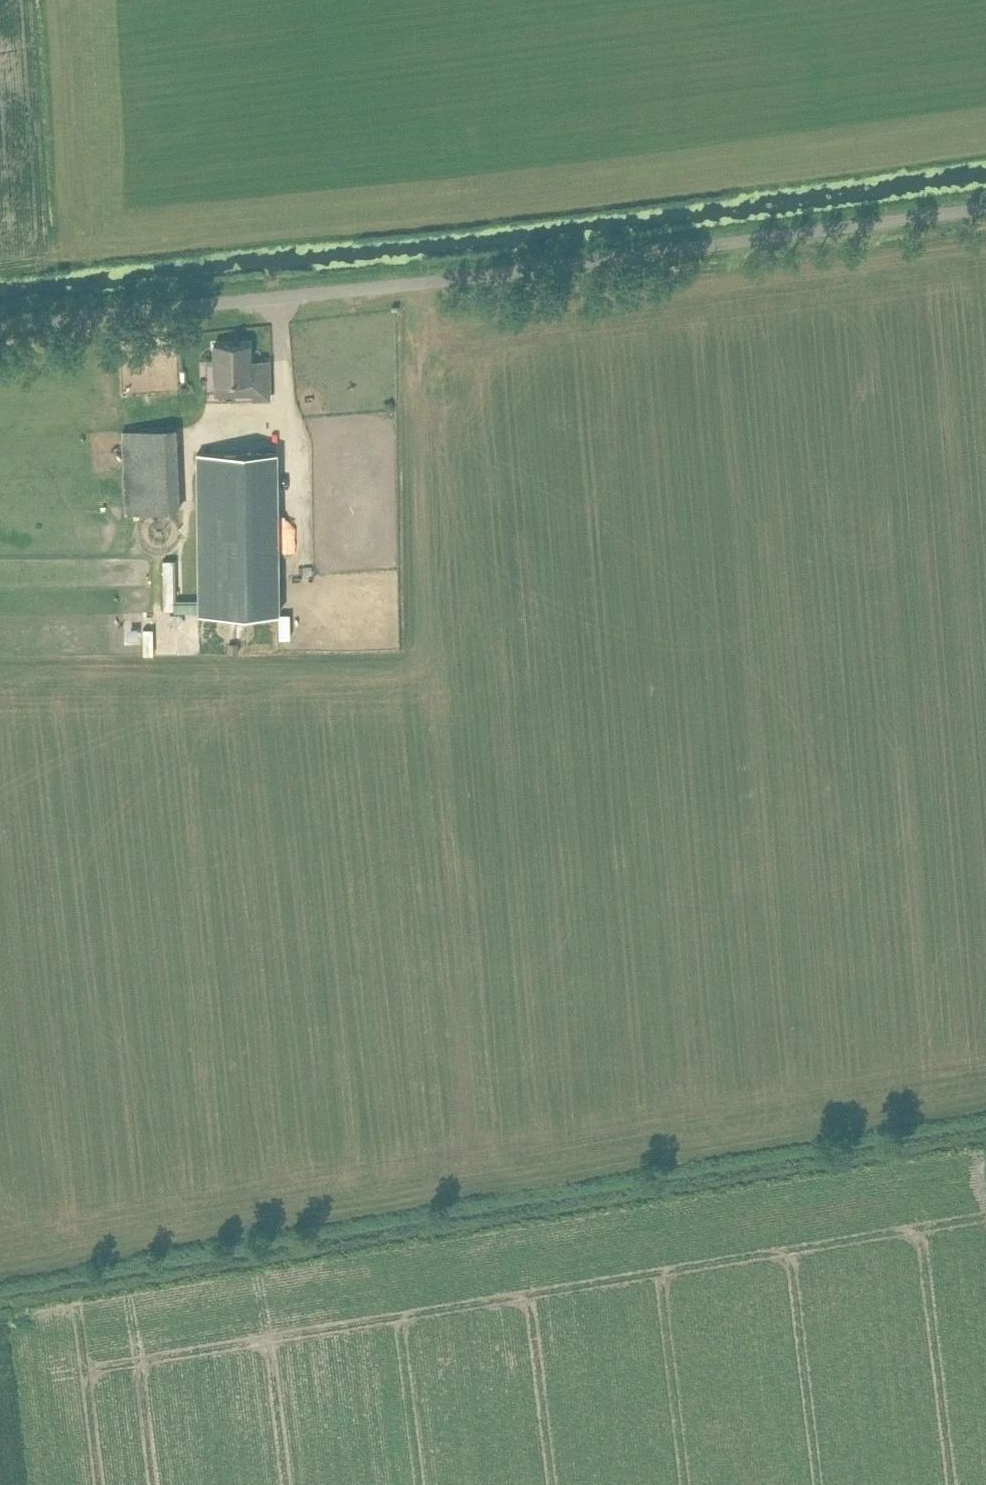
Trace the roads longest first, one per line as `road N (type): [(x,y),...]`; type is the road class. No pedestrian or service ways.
road 1 (unclassified): [(0,328),(985,206)]

